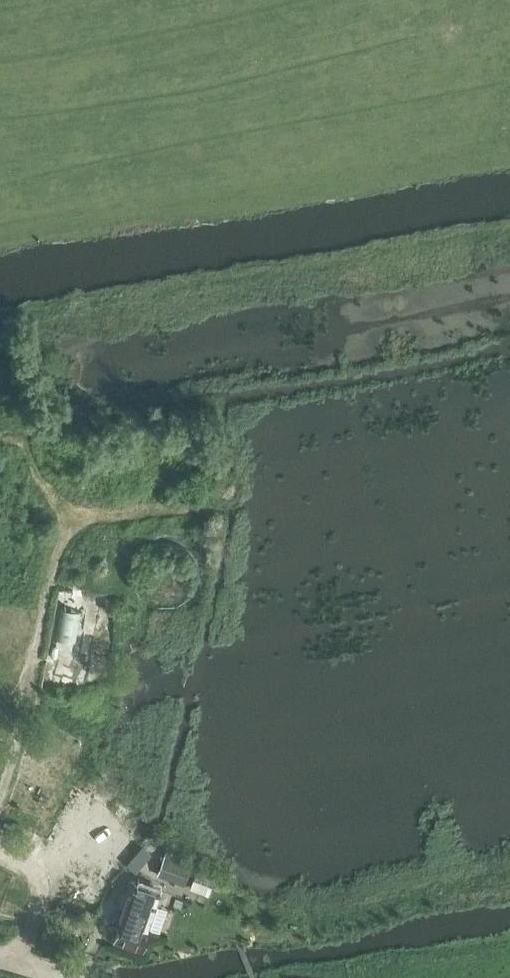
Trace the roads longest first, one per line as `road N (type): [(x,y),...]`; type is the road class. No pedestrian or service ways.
road 1 (track): [(509,112),(479,138),(438,152),(0,231)]
road 2 (track): [(159,452),(158,494),(144,510),(83,526),(55,559),(0,801)]
road 3 (track): [(0,338),(25,443),(42,480),(83,526)]
road 4 (track): [(0,847),(41,886),(33,928),(14,963)]

